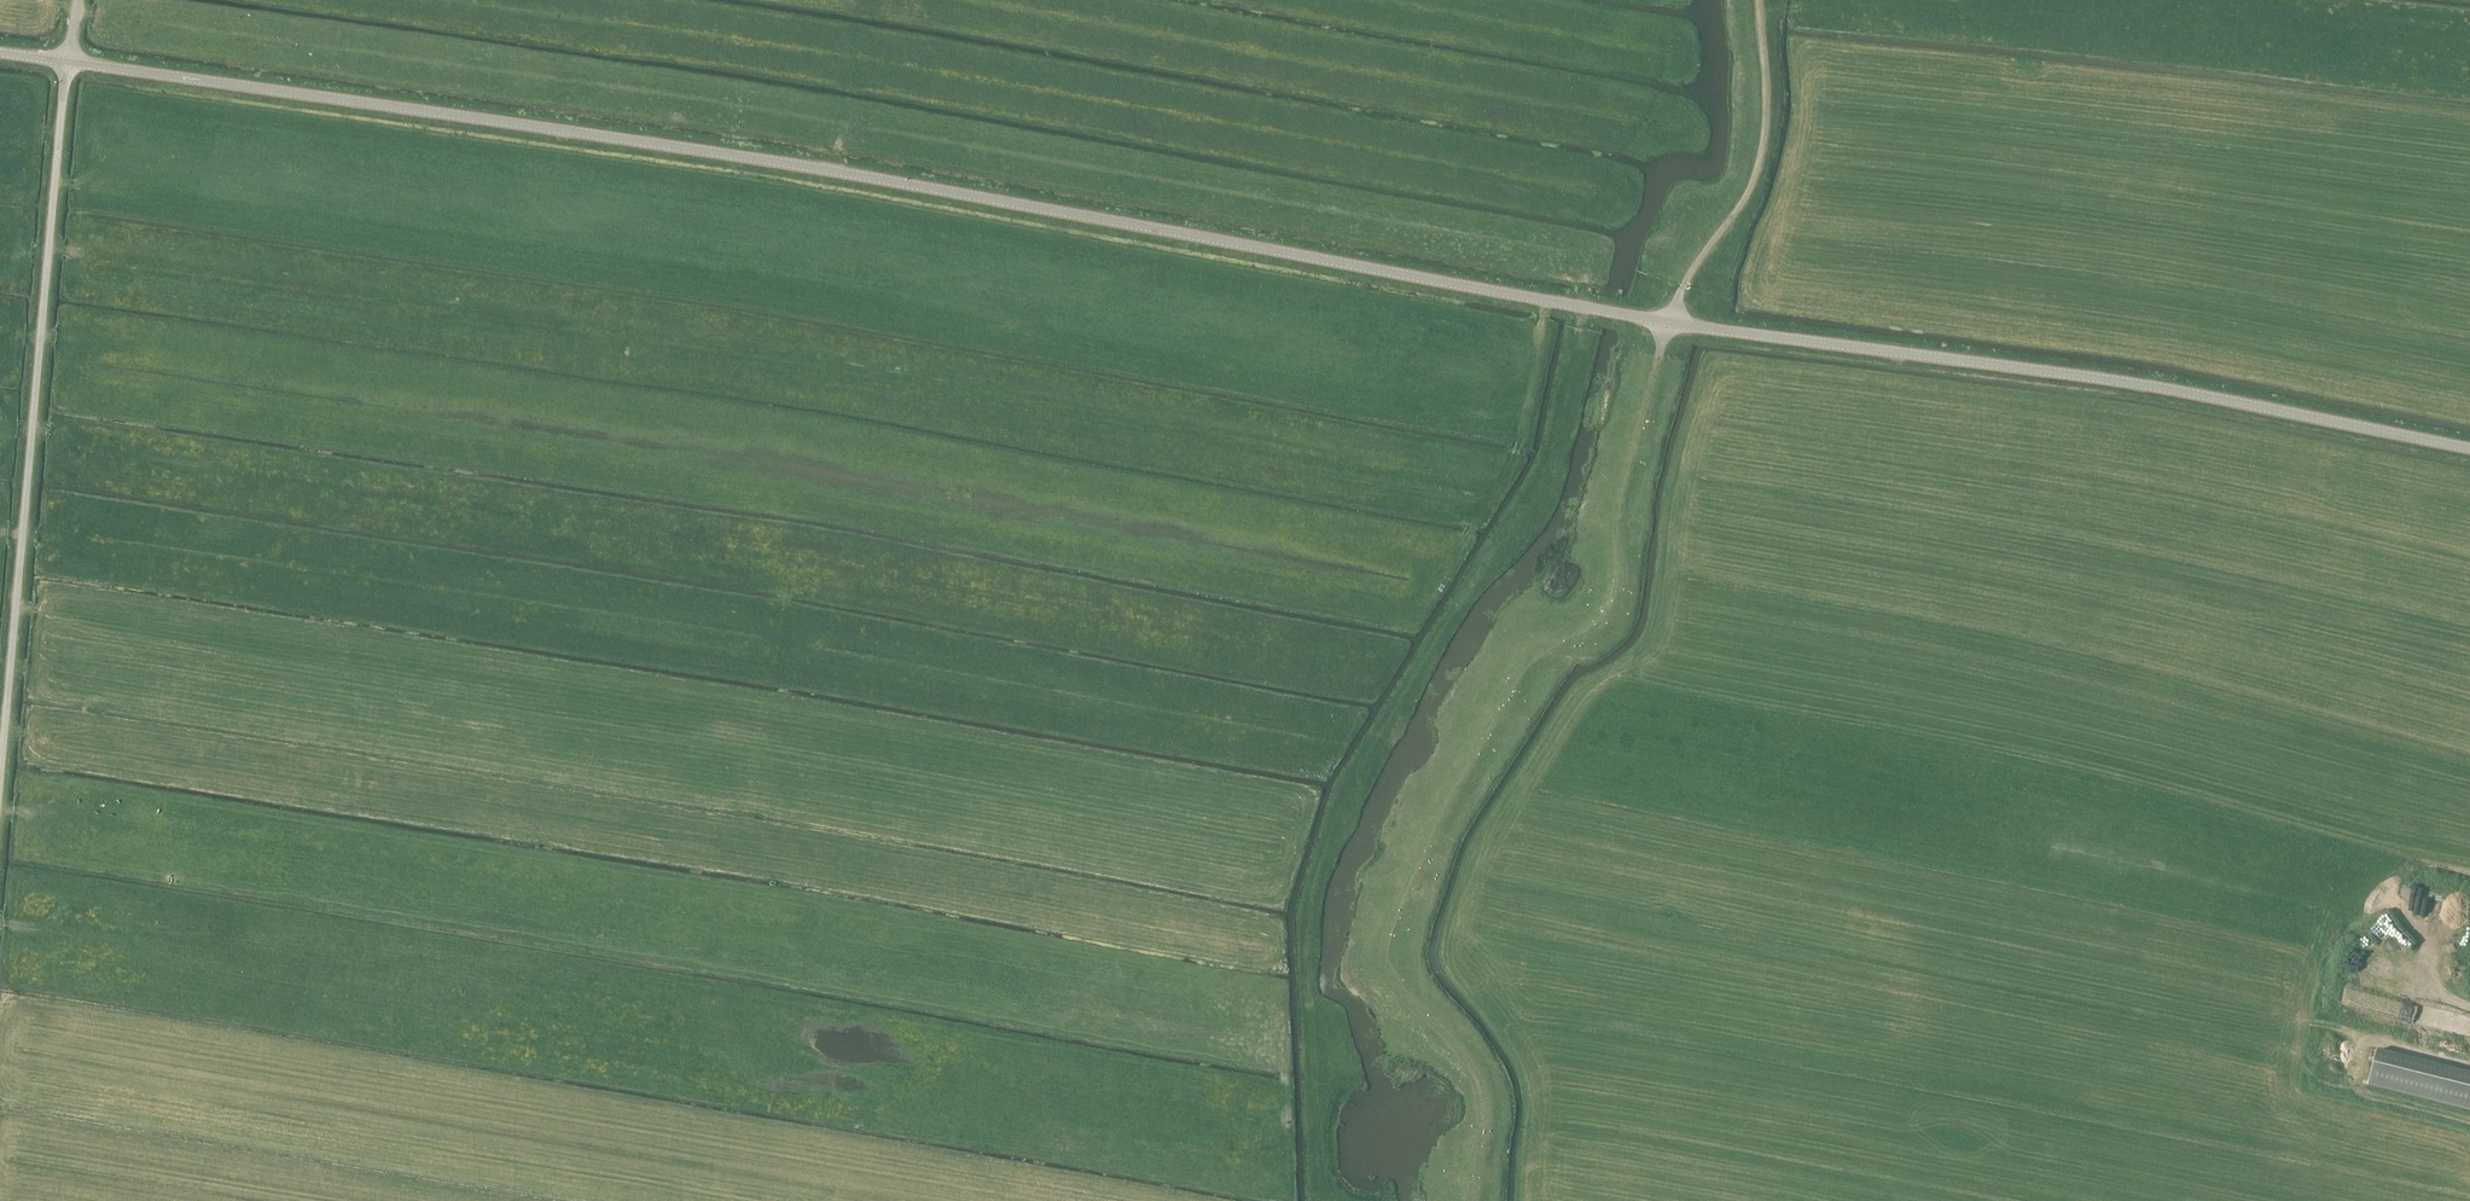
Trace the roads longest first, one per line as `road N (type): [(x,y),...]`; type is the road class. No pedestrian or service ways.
road 1 (tertiary): [(2469,450),(2152,388),(1667,324),(834,172),(68,61)]
road 2 (unclassified): [(0,812),(68,61)]
road 3 (track): [(1658,356),(1684,284),(1752,185),(1767,135),(1758,0)]

